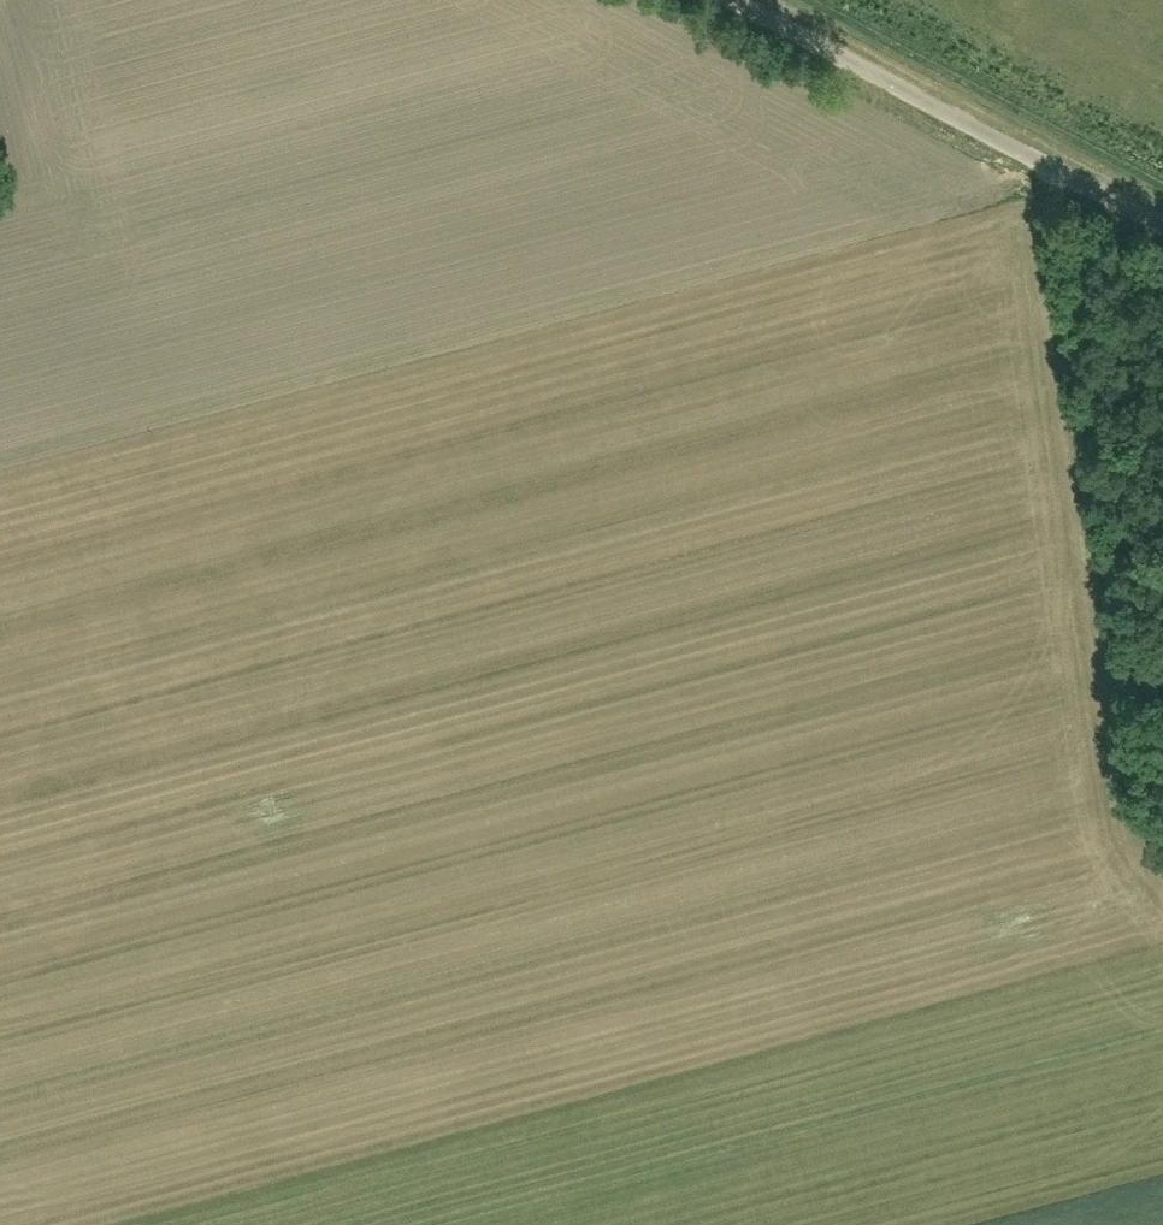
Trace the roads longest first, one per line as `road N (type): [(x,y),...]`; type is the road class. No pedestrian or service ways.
road 1 (unclassified): [(1162,221),(749,0)]

